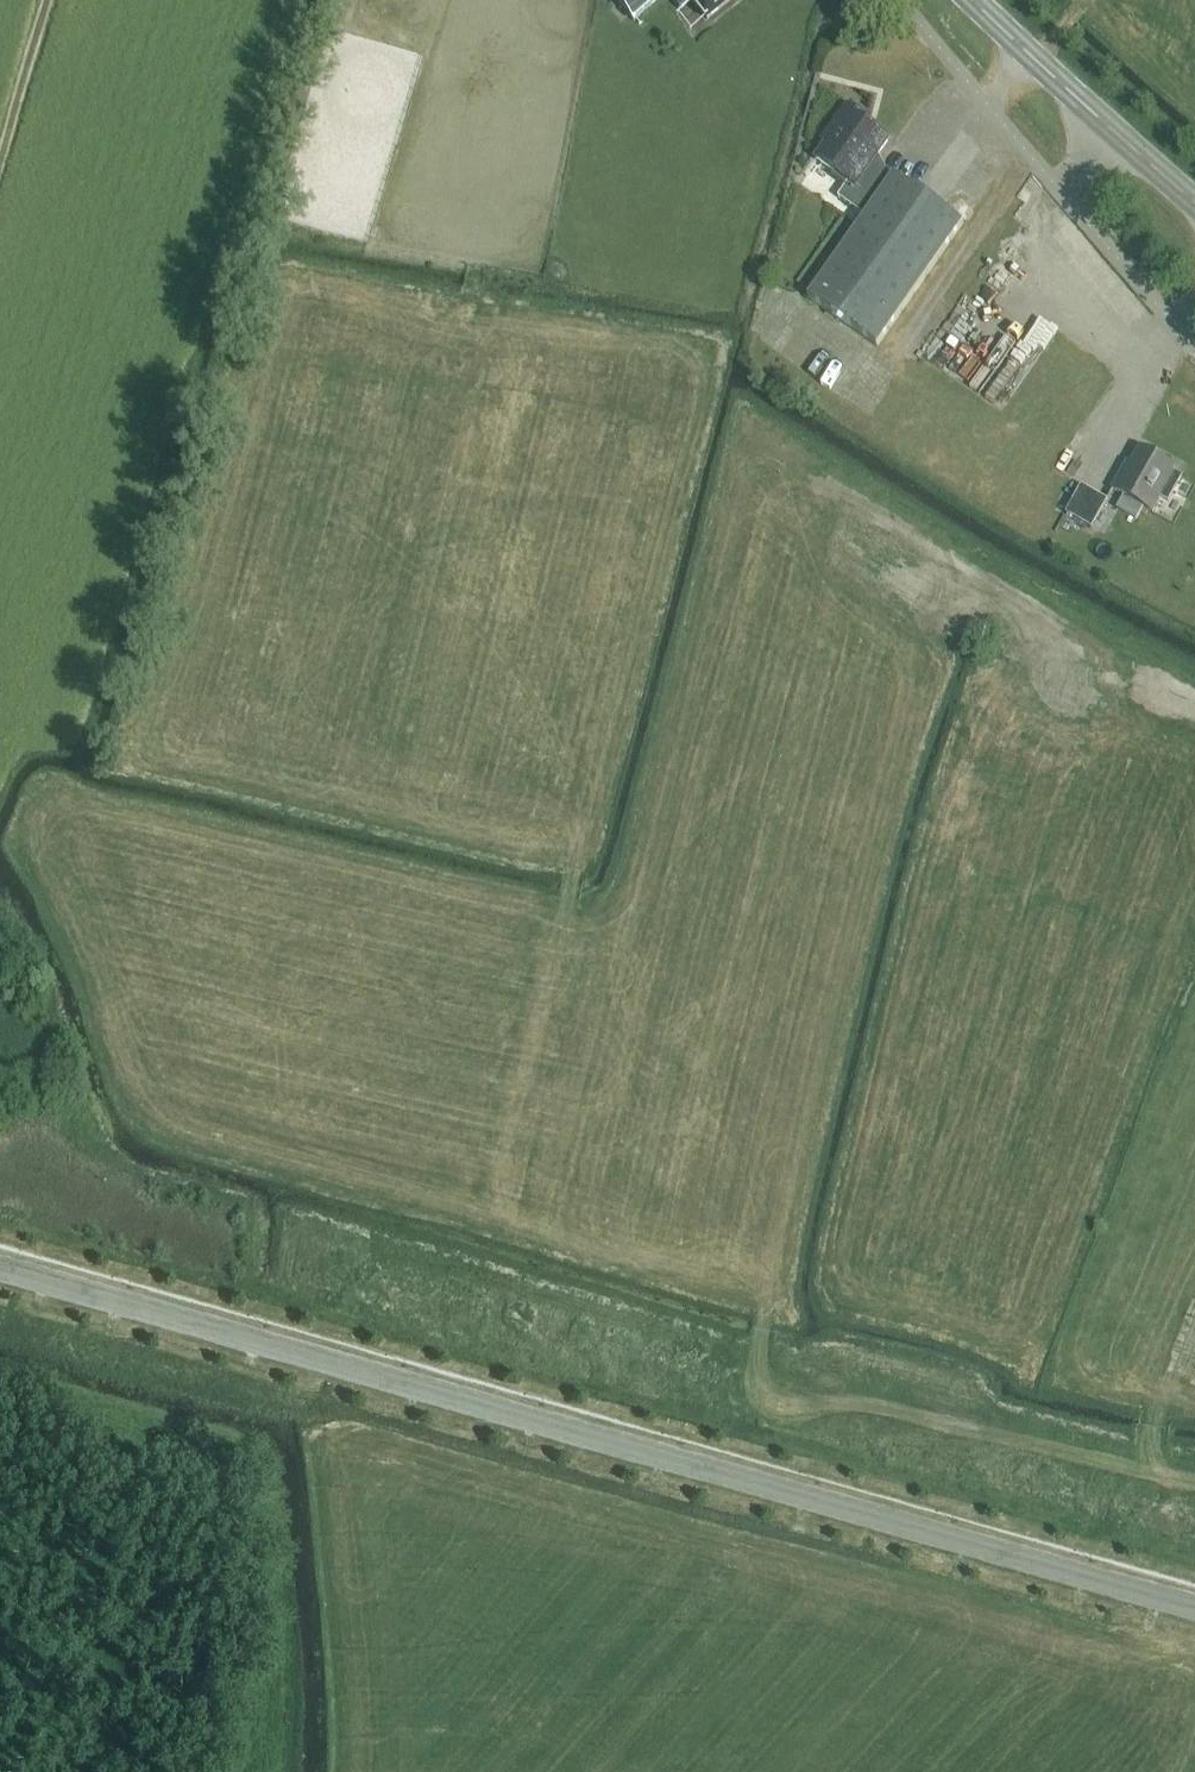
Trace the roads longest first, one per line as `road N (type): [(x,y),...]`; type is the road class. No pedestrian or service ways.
road 1 (unclassified): [(1194,1607),(0,1267)]
road 2 (tertiary): [(1194,201),(974,0)]
road 3 (track): [(0,157),(46,0)]

